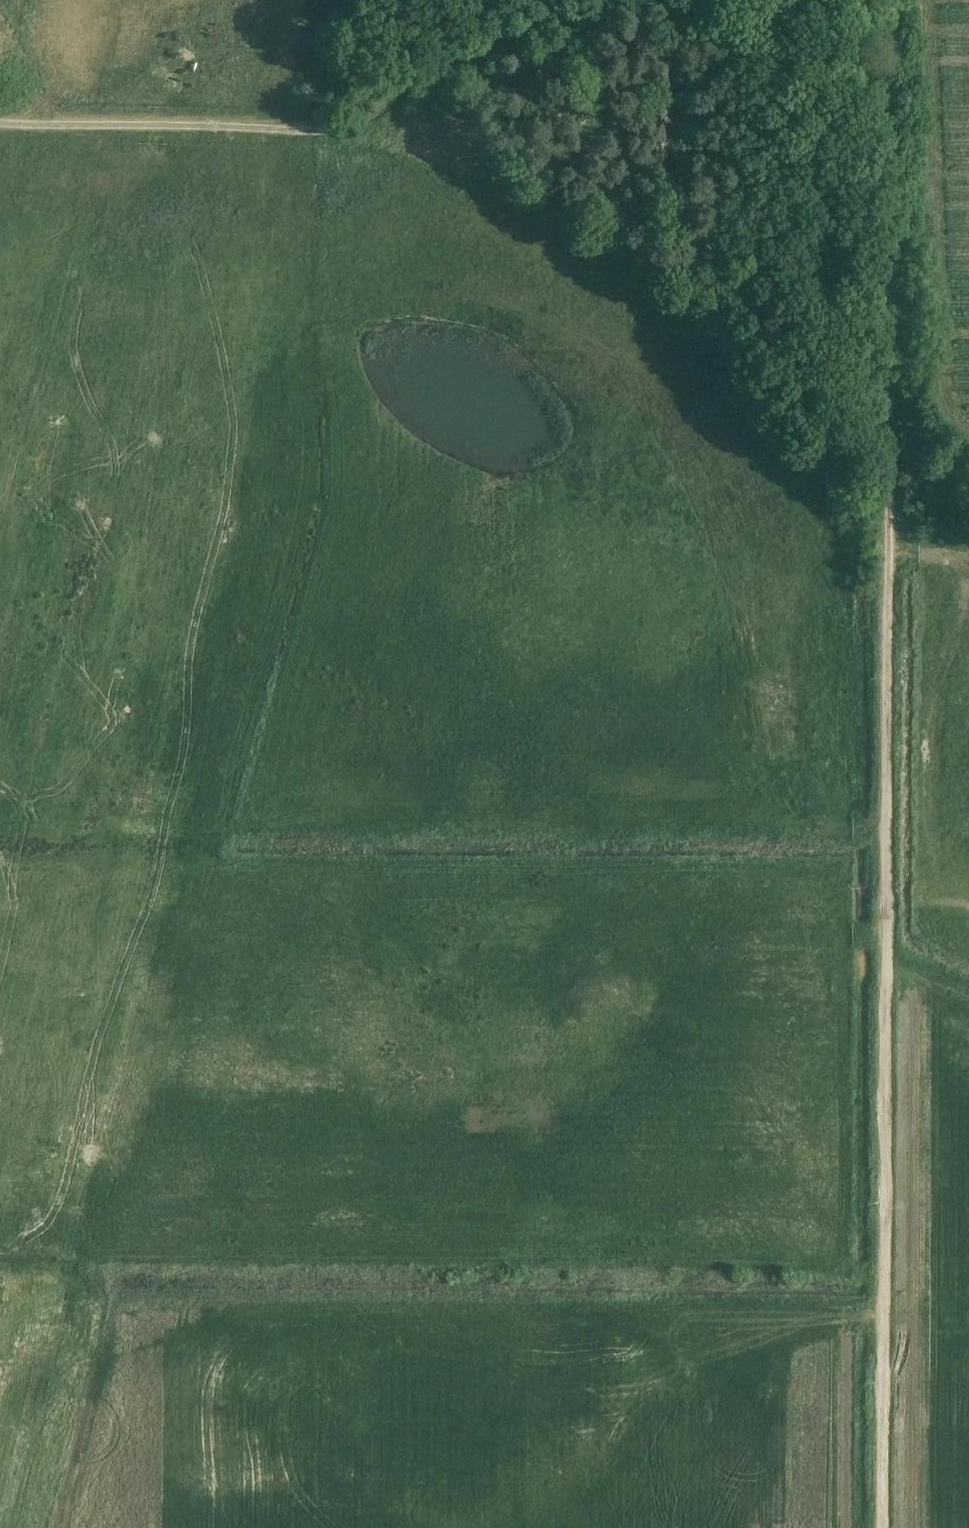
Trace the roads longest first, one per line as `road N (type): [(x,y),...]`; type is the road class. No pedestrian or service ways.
road 1 (track): [(889,0),(879,1527)]
road 2 (track): [(0,120),(309,127),(581,0)]

